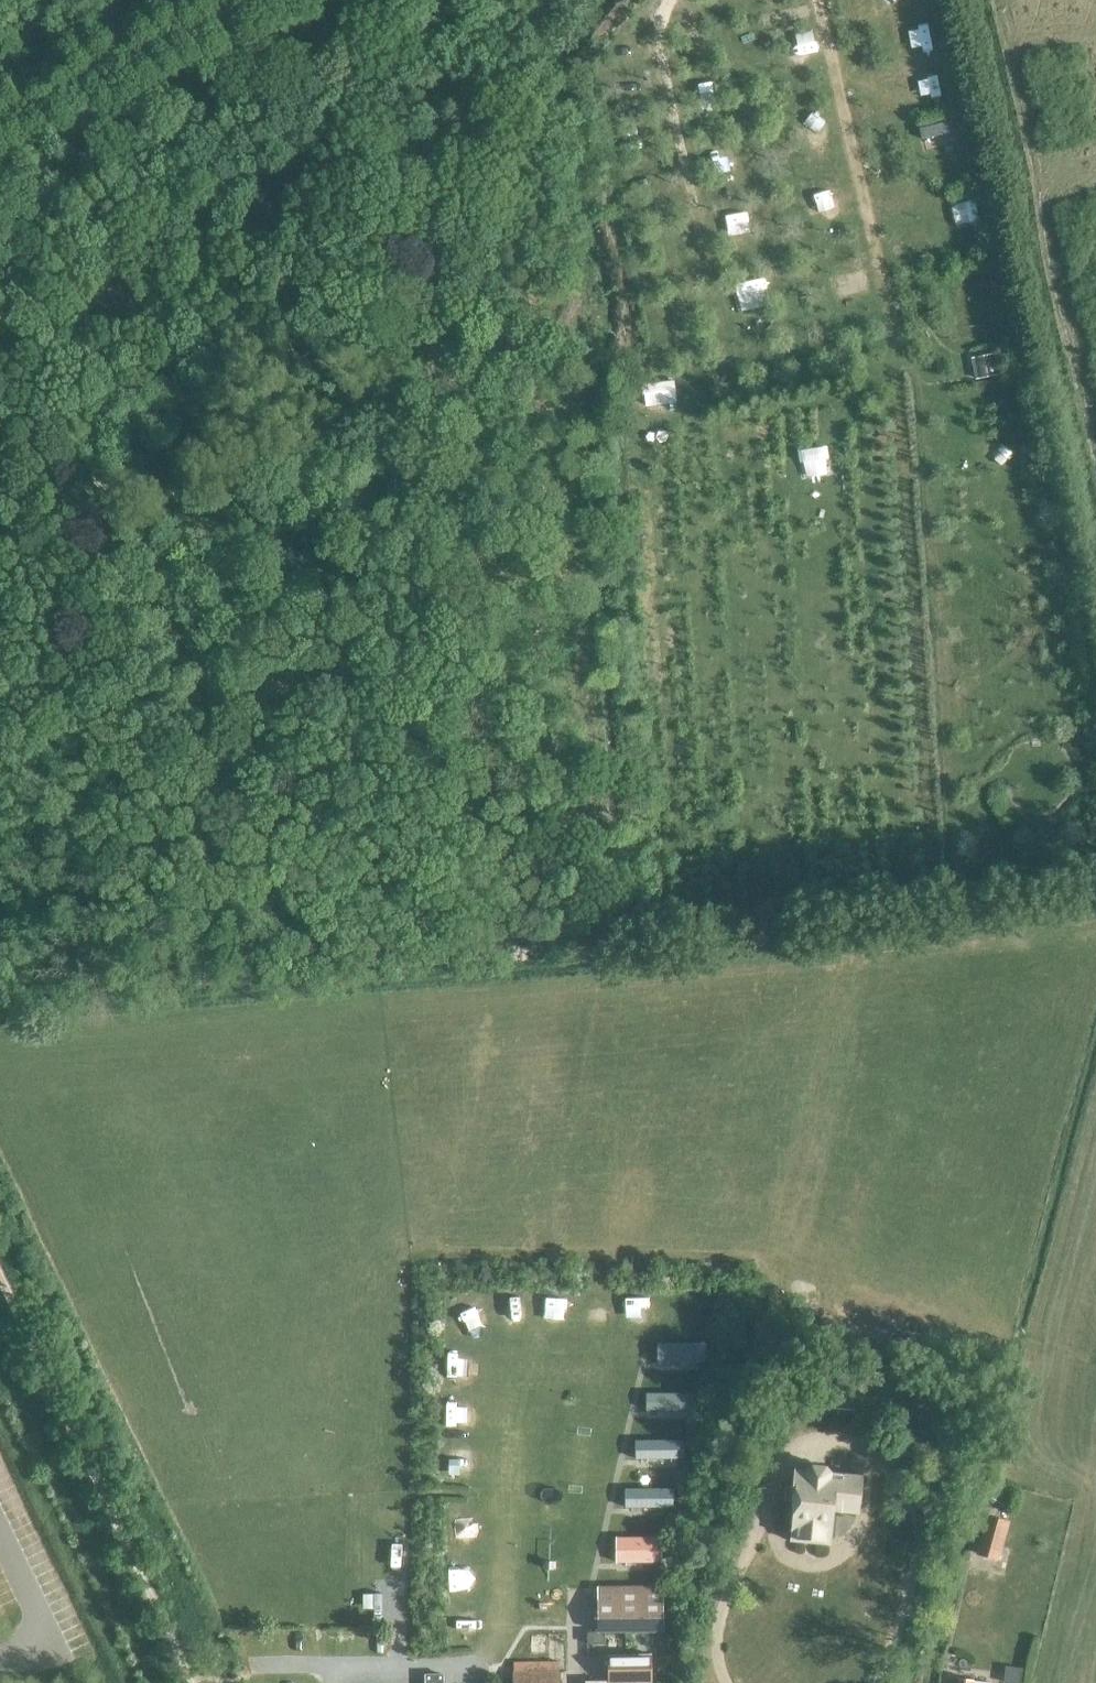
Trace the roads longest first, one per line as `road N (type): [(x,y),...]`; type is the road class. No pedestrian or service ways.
road 1 (track): [(817,0),(885,278)]
road 2 (track): [(0,124),(255,0)]

